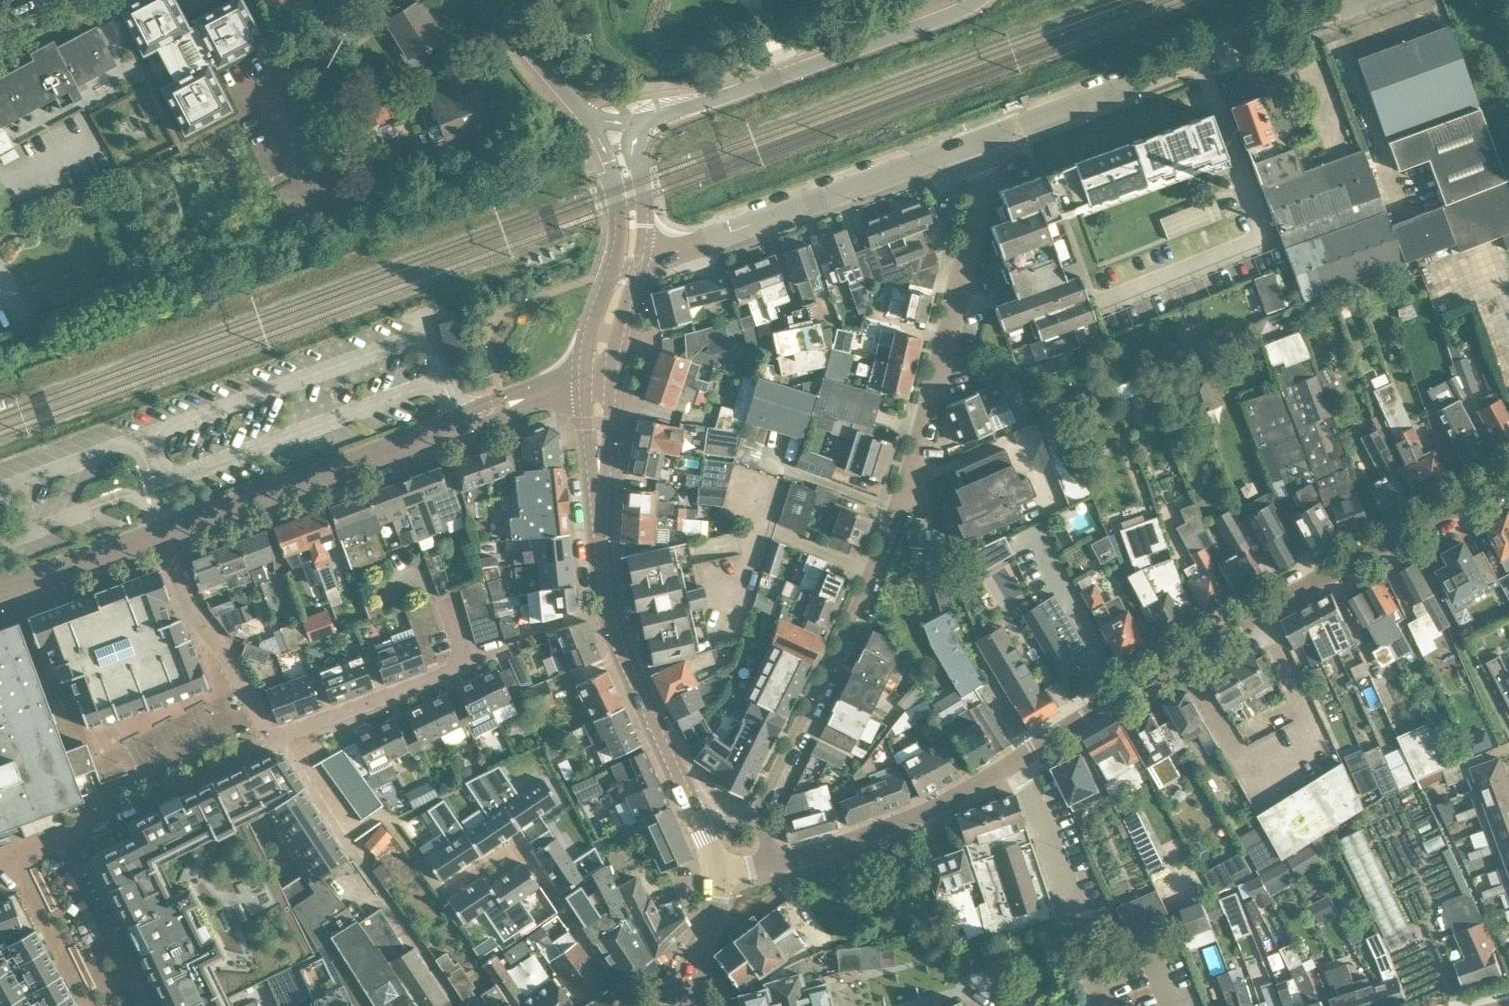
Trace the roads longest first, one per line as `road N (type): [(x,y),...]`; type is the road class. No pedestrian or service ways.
road 1 (unclassified): [(769,861),(760,808),(908,490),(951,343),(993,141)]
road 2 (residential): [(1021,761),(1508,481)]
road 3 (tertiary): [(718,865),(610,618),(599,474)]
road 4 (tertiary): [(993,141),(1369,0)]
road 5 (tertiary): [(637,263),(993,141)]
road 6 (tertiary): [(639,123),(959,17),(986,0)]
road 7 (unclassified): [(458,1005),(276,739)]
road 8 (residential): [(169,534),(466,420)]
road 9 (unclassified): [(769,861),(884,828),(1021,761)]
road 10 (unclassified): [(276,739),(198,614),(169,534)]
road 11 (unclassified): [(470,661),(276,739)]
road 12 (residential): [(0,595),(169,534)]
road 13 (tertiary): [(582,117),(605,150),(619,206),(613,272)]
road 14 (tertiary): [(488,0),(582,117)]
road 15 (tertiary): [(688,1005),(720,889),(718,865)]
road 16 (tertiary): [(637,263),(639,123)]
road 17 (tertiary): [(610,382),(637,263)]

